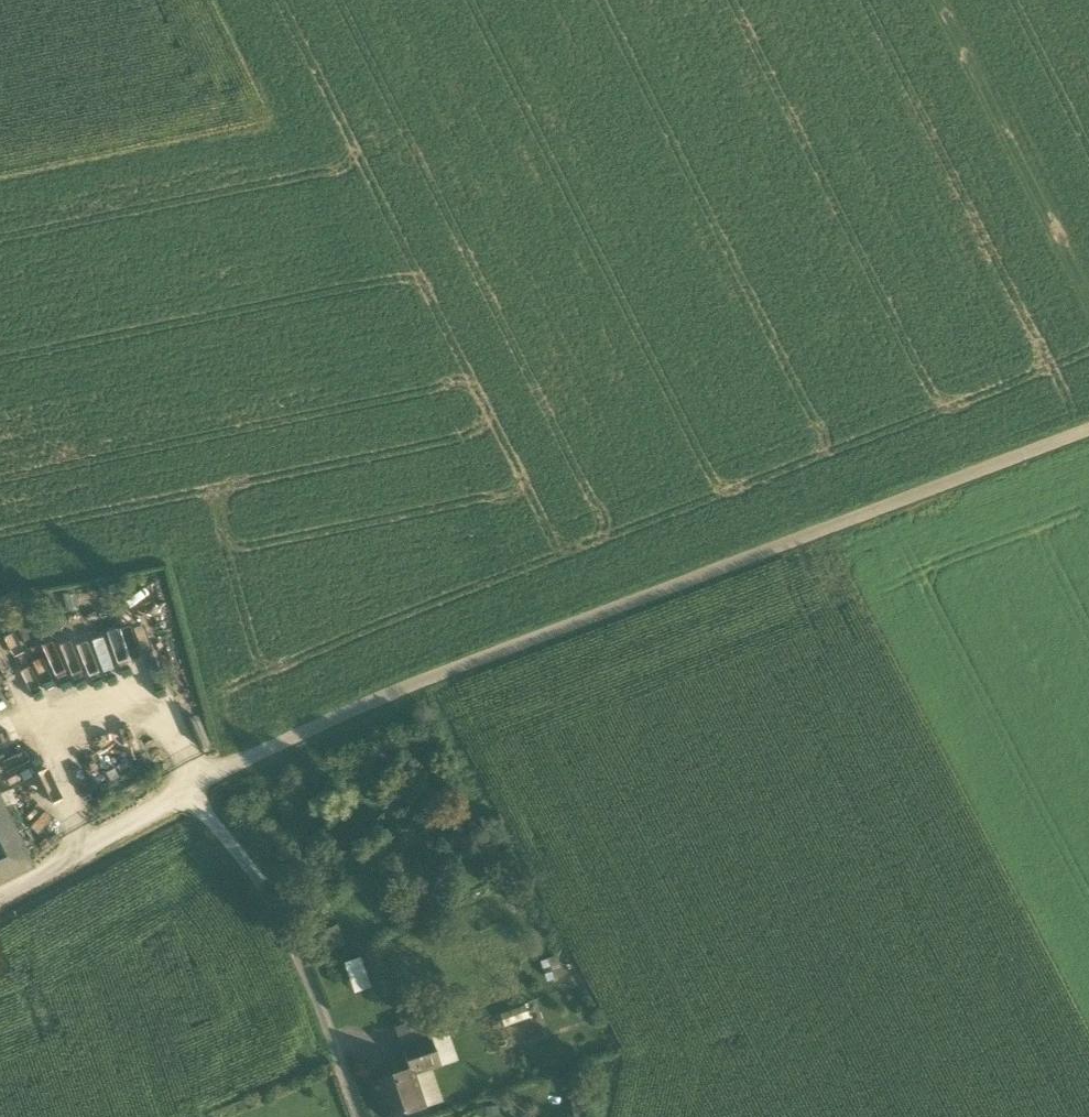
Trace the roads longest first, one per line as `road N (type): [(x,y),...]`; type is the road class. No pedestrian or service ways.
road 1 (unclassified): [(193,796),(368,703),(1088,429)]
road 2 (residential): [(193,796),(292,940),(362,1116)]
road 3 (track): [(1088,288),(944,0)]
road 4 (residential): [(0,896),(193,796)]

